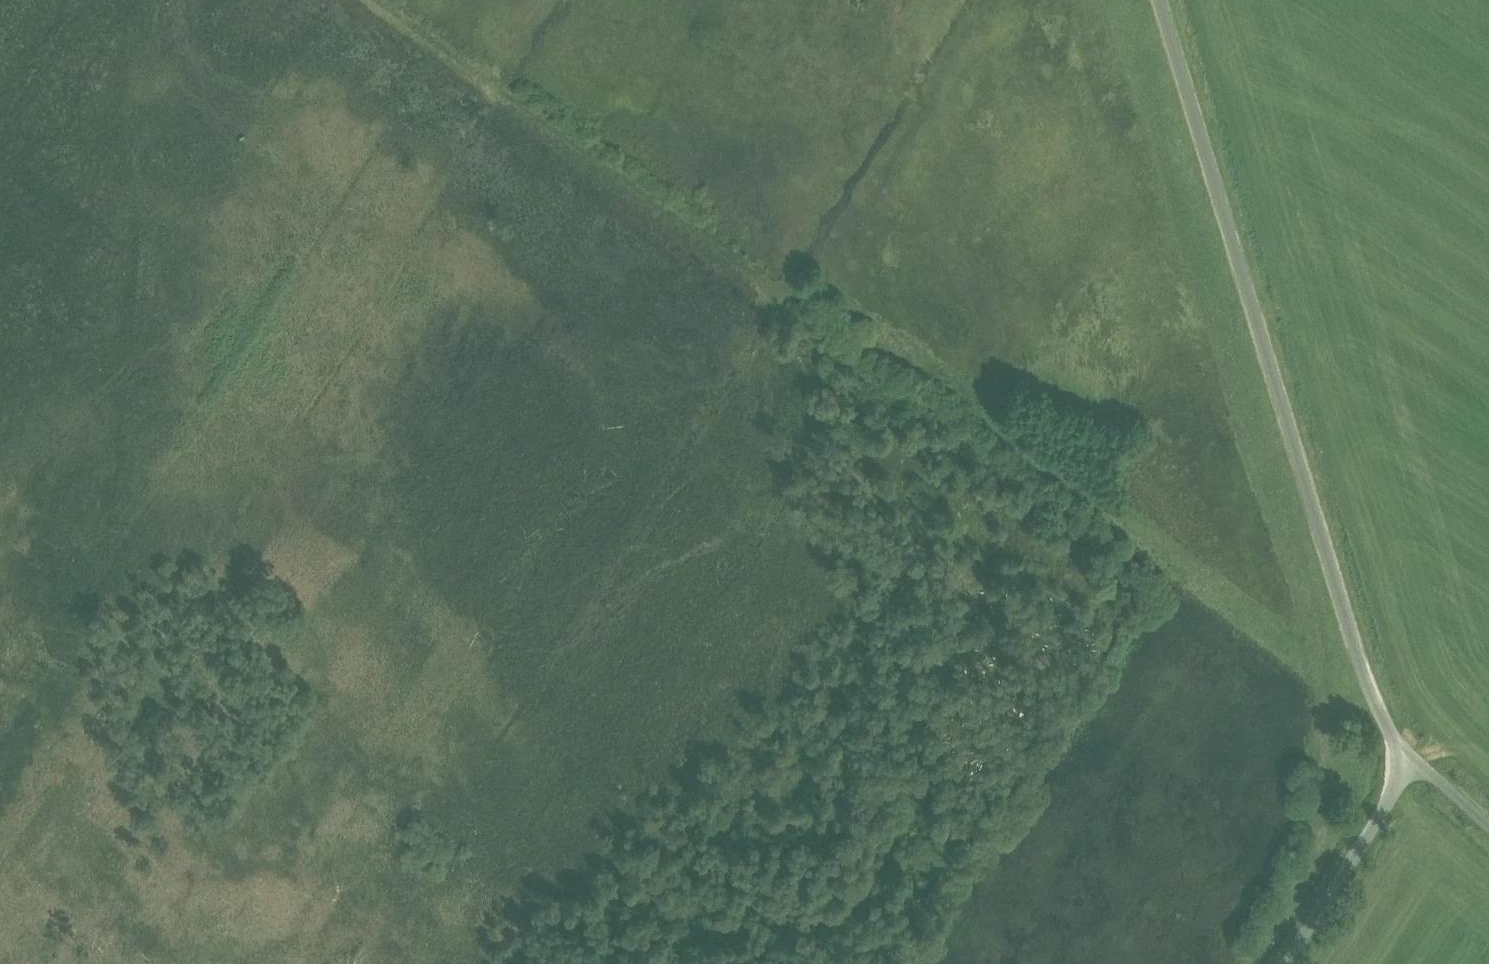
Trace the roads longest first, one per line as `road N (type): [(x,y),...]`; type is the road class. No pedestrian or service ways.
road 1 (unclassified): [(1284,963),(1401,784),(1407,762),(1367,690),(1158,0)]

